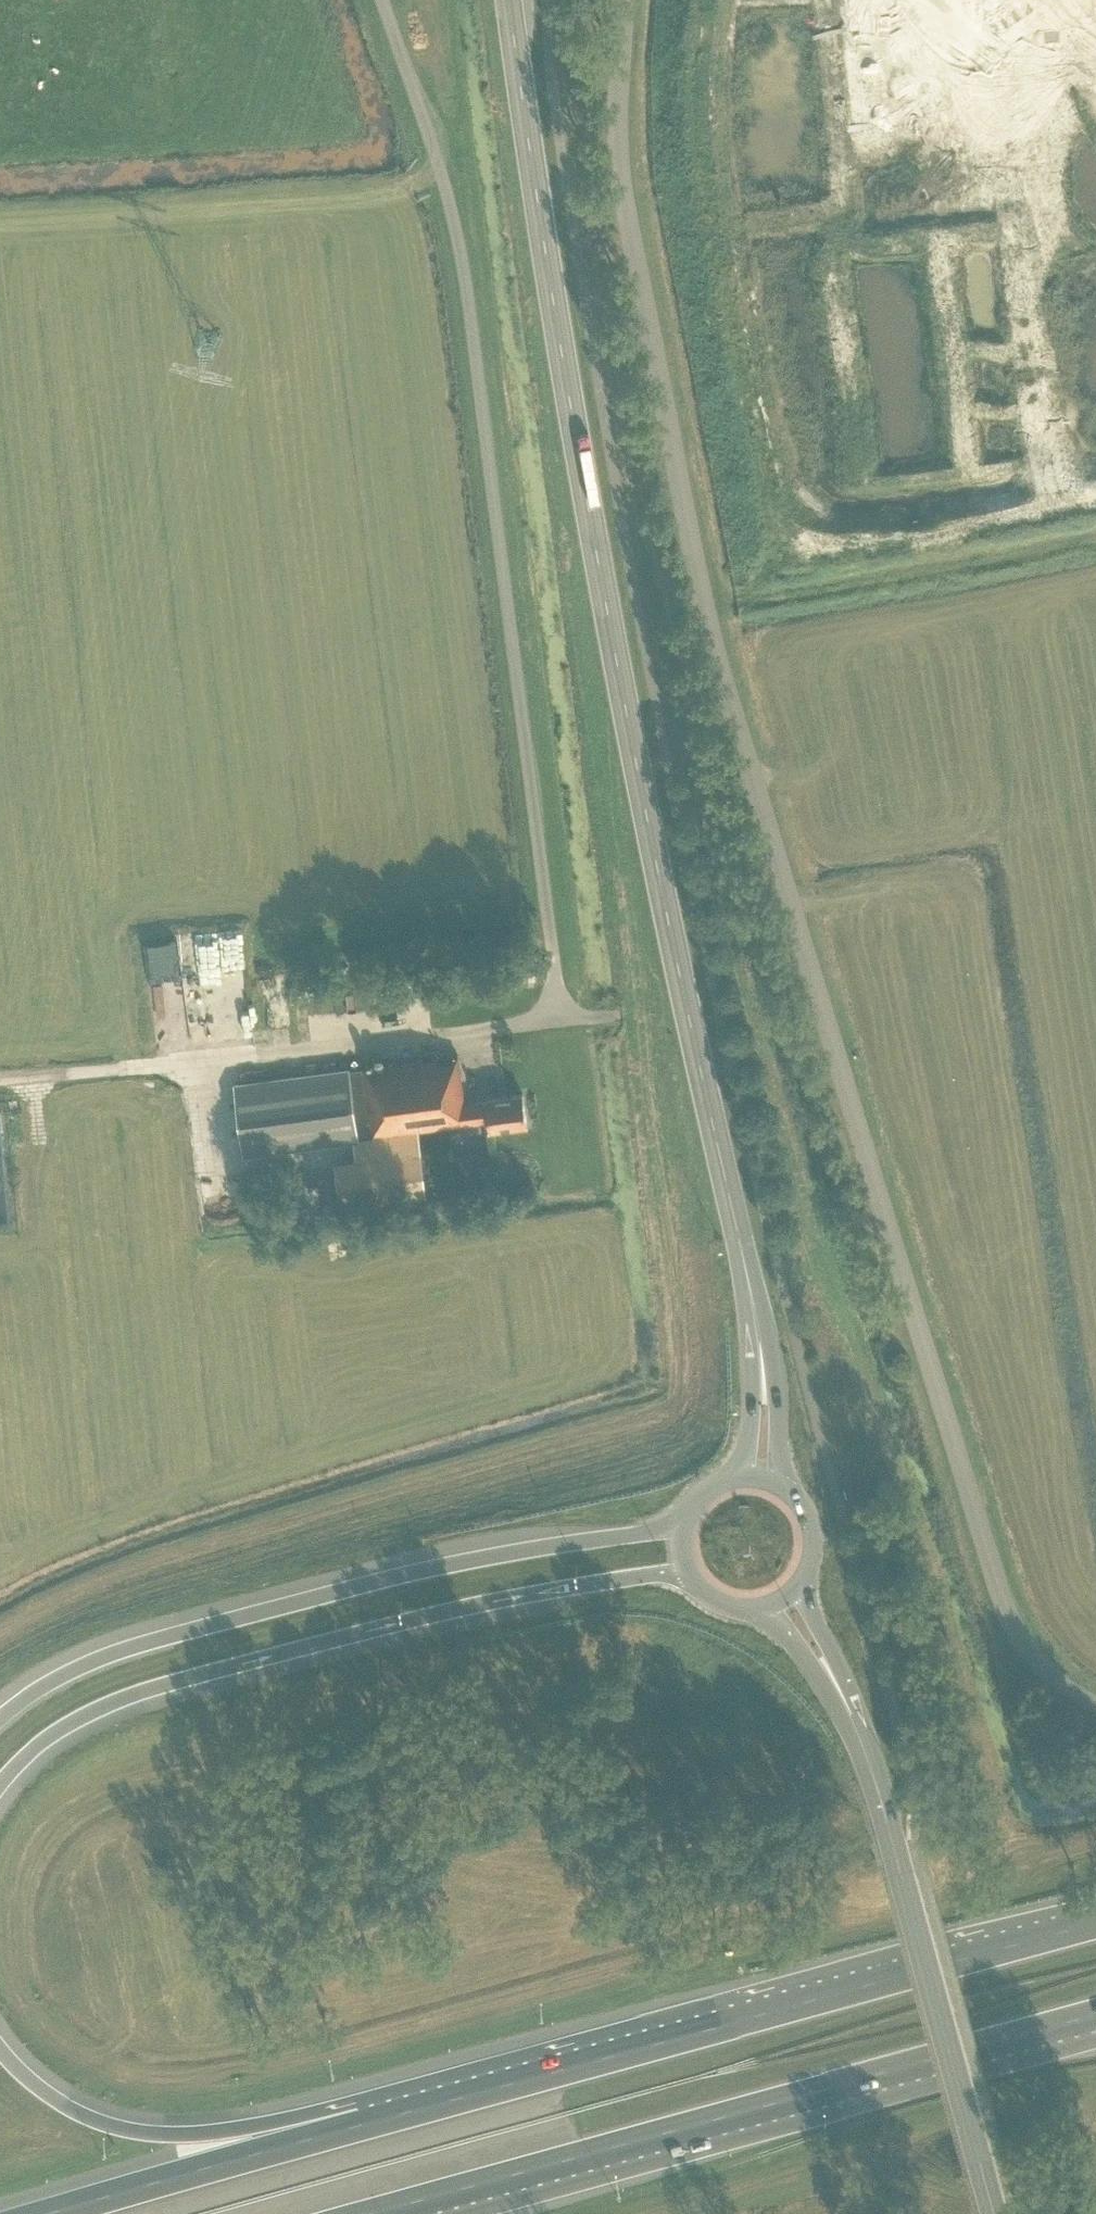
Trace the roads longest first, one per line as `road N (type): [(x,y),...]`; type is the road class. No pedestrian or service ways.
road 1 (unclassified): [(1095,1704),(1032,1653),(1004,1607),(720,673),(621,186),(626,0)]
road 2 (tertiary): [(760,1342),(618,666),(510,0)]
road 3 (unclassified): [(550,930),(466,284),(447,193),(382,0)]
road 4 (motorway): [(1095,1923),(367,2125)]
road 5 (motorway): [(375,2213),(1095,2015)]
road 6 (motorway): [(0,1784),(40,1744),(145,1691),(475,1606),(652,1574),(692,1579)]
road 7 (motorway): [(685,1522),(472,1560),(136,1645),(59,1678),(0,1717)]
road 8 (secondary): [(995,2213),(852,1716)]
road 9 (motorway): [(367,2125),(124,2128),(49,2093),(0,2048)]
road 10 (motorway): [(367,2125),(56,2213)]
road 11 (tertiary): [(783,1487),(774,1357),(760,1342)]
road 12 (secondary): [(852,1716),(855,1701),(801,1583)]
road 13 (secondary): [(758,1609),(789,1638),(836,1708),(852,1716)]
road 14 (tertiary): [(760,1342),(750,1359),(750,1430),(734,1479)]

